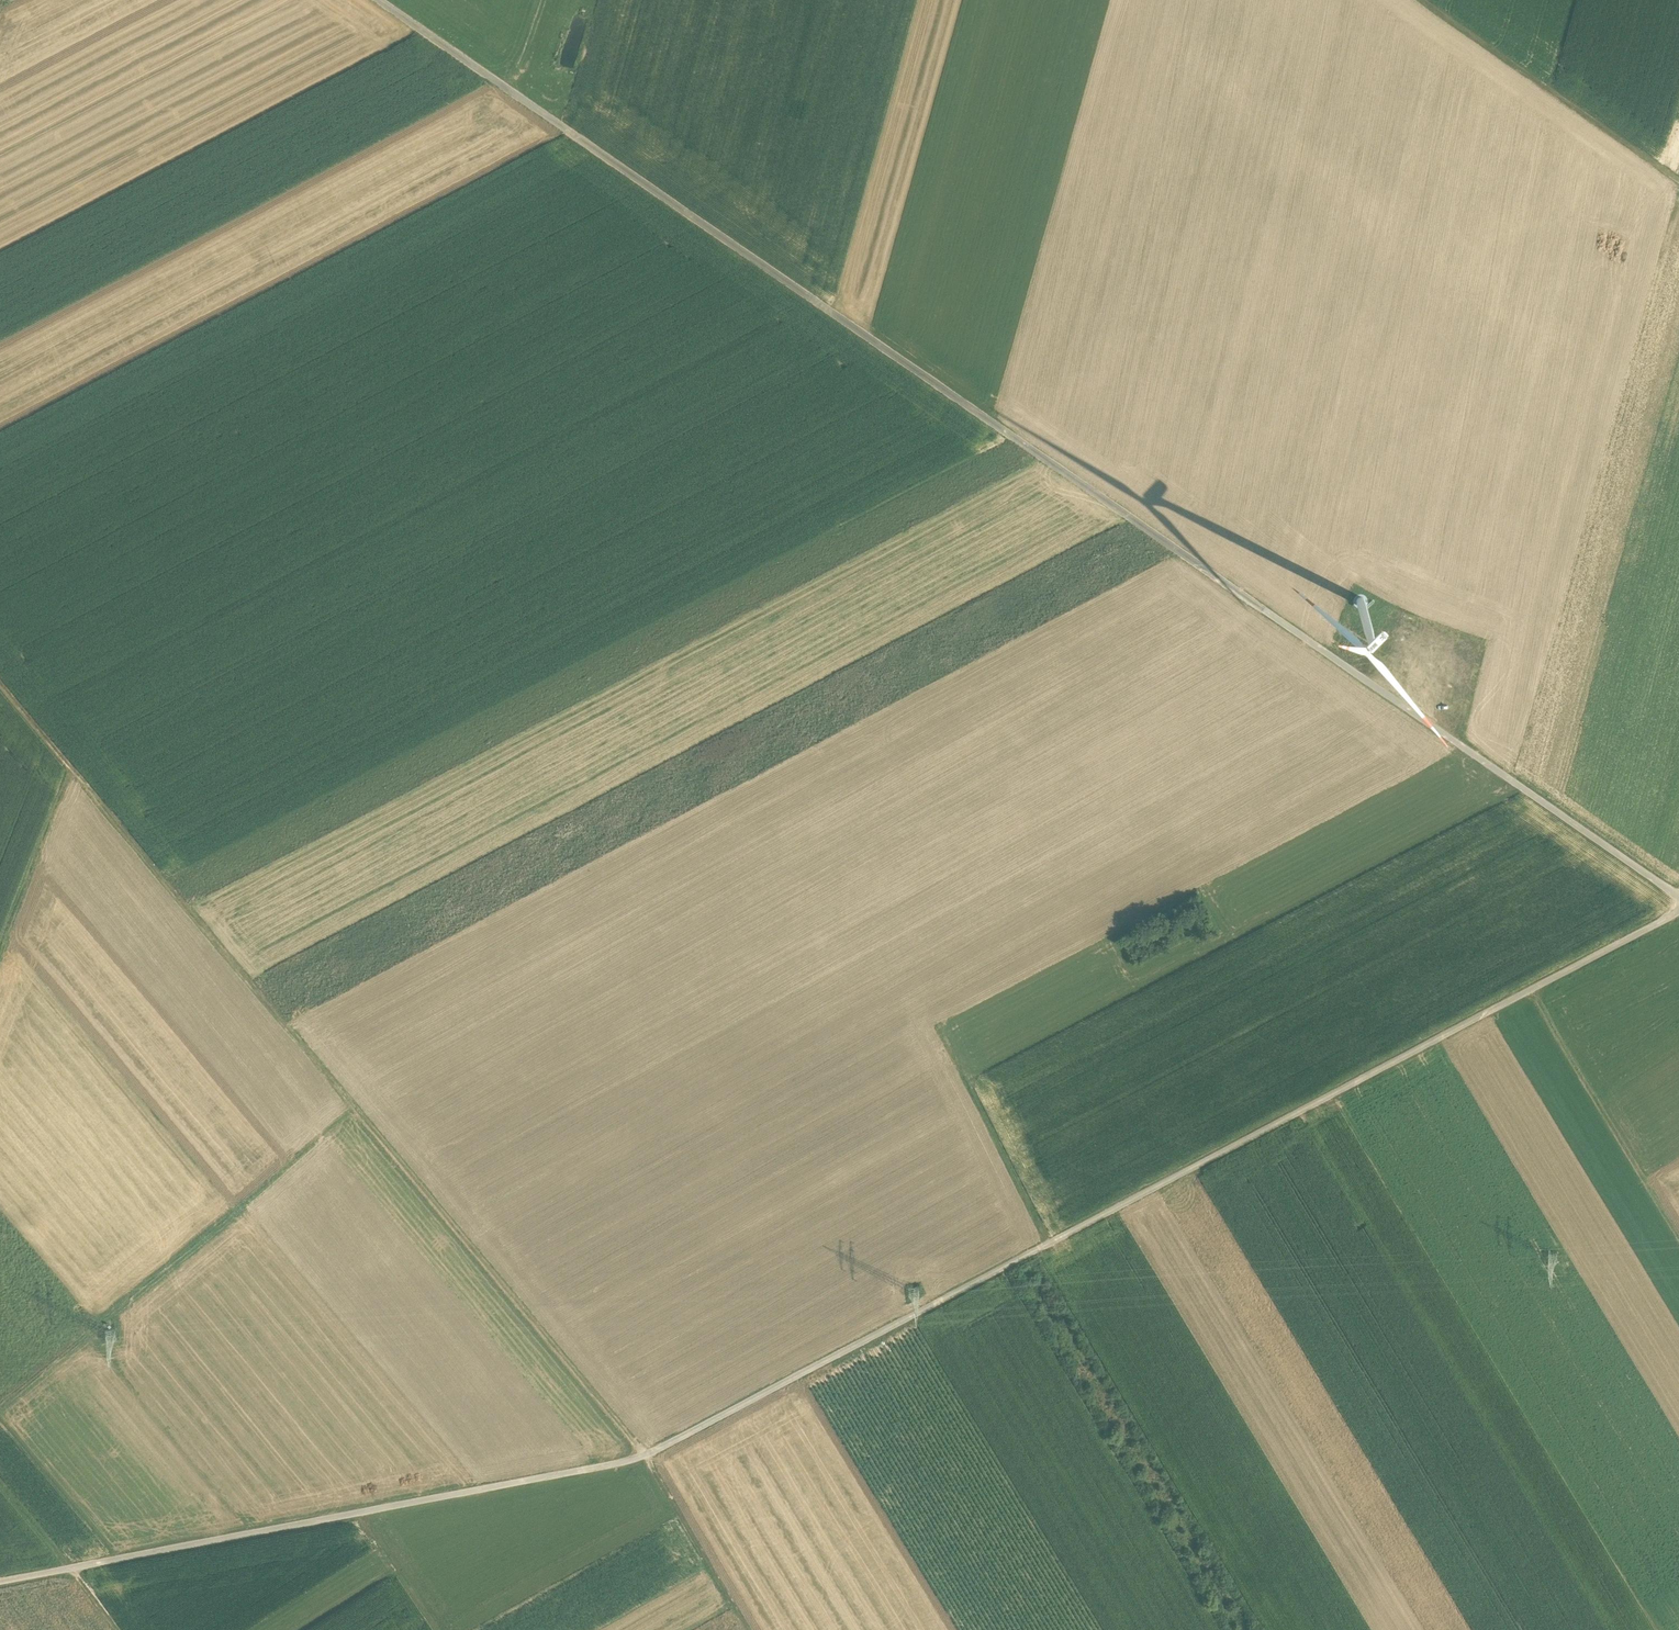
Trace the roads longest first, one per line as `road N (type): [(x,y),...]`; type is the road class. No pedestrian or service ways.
road 1 (track): [(1678,910),(629,1464),(71,1569)]
road 2 (track): [(1678,899),(377,0)]
road 3 (track): [(750,1629),(644,1457),(355,1110)]
road 4 (track): [(355,1110),(0,685)]
road 5 (track): [(0,1406),(355,1110)]
road 6 (track): [(1420,0),(1678,182)]
road 7 (track): [(1530,991),(1678,1239)]
road 8 (track): [(1049,1244),(939,1031)]
road 9 (track): [(0,951),(73,771)]
road 10 (track): [(438,1629),(357,1514)]

